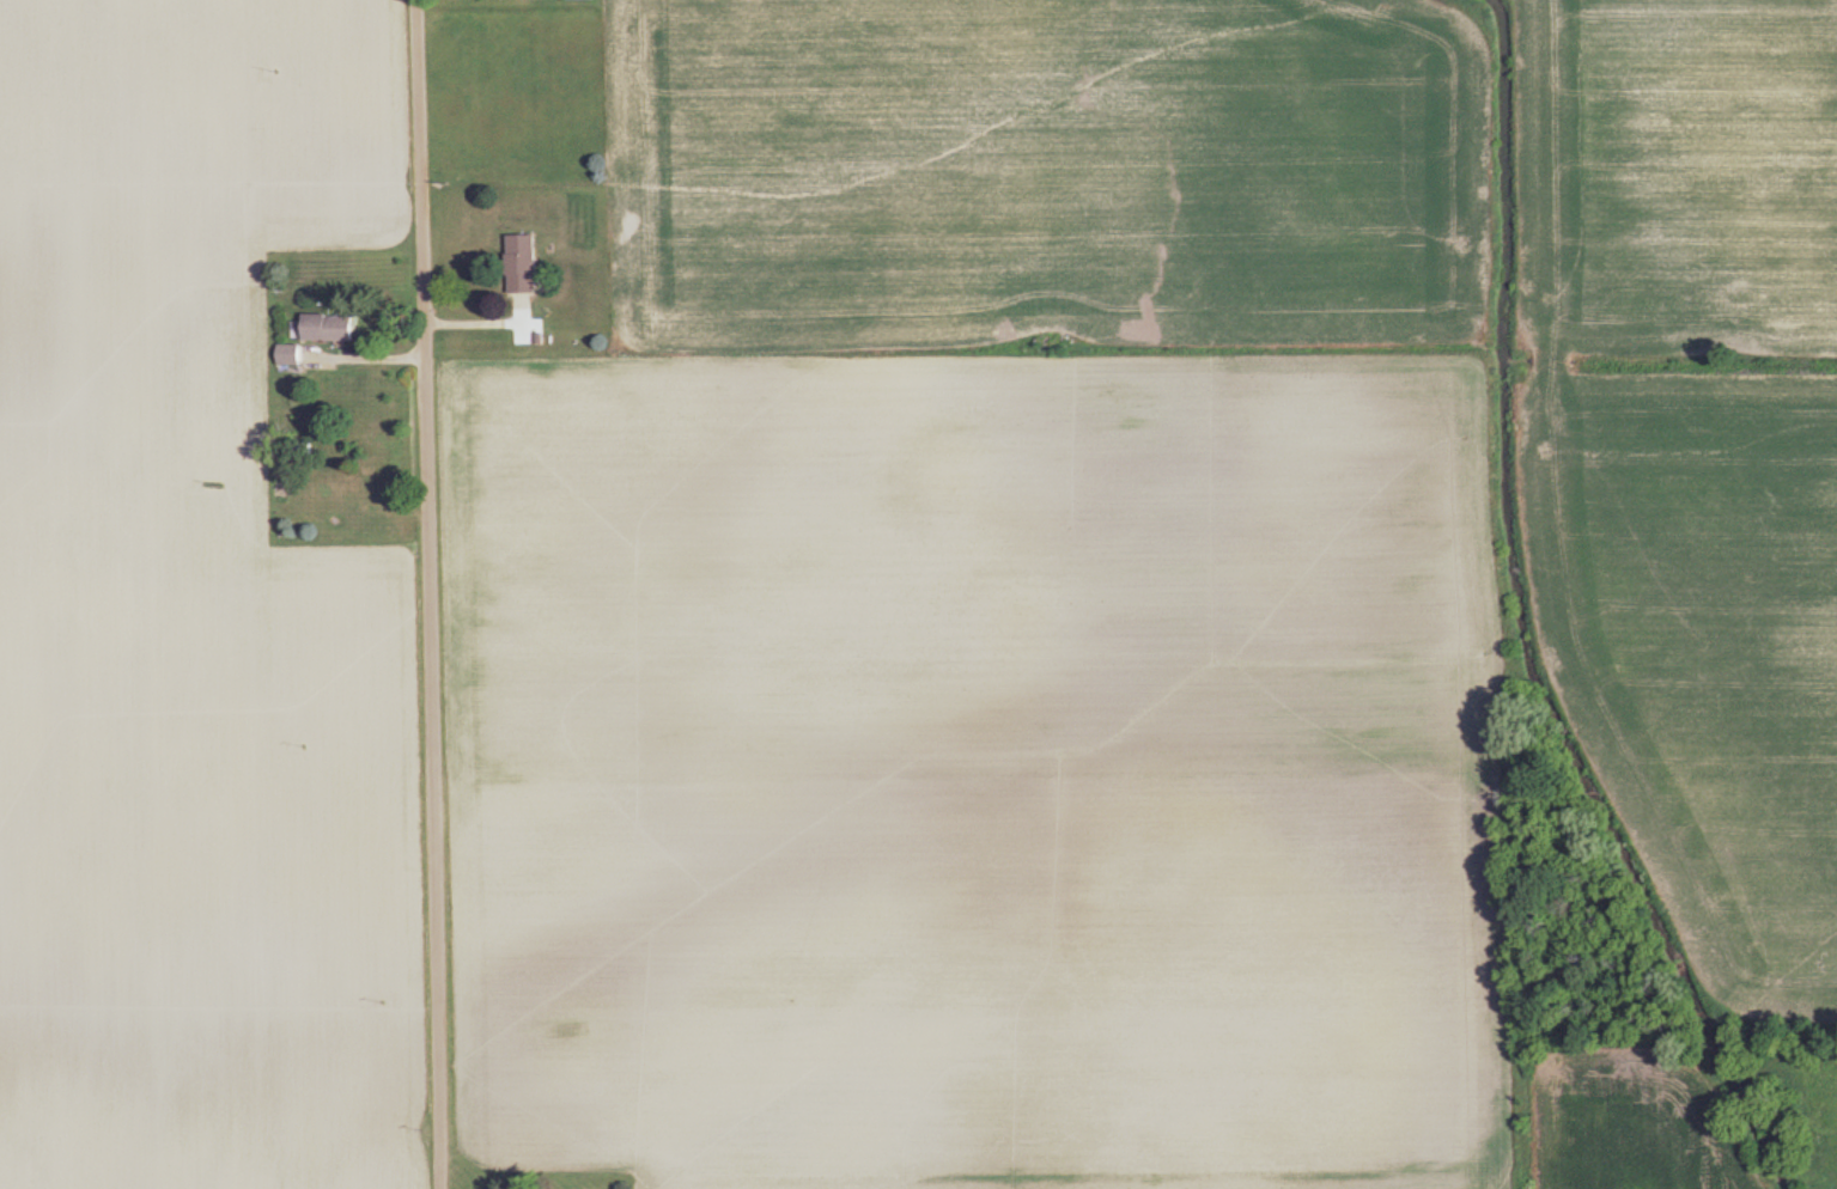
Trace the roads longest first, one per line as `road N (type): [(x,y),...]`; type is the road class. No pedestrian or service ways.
road 1 (residential): [(441,1188),(421,0)]

